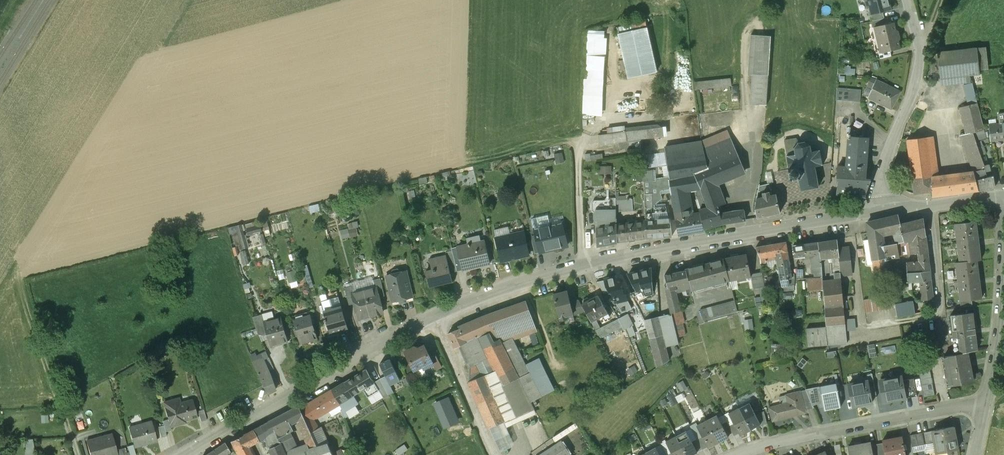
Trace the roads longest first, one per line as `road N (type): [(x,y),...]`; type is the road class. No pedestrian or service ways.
road 1 (residential): [(433,315),(582,267),(873,209)]
road 2 (residential): [(187,454),(433,315)]
road 3 (residential): [(740,454),(986,402)]
road 4 (tertiary): [(907,0),(917,76),(873,209)]
road 5 (residential): [(929,205),(940,314),(854,333)]
road 6 (track): [(78,454),(19,277)]
road 7 (residential): [(495,454),(433,315)]
road 8 (residential): [(986,402),(1003,260)]

